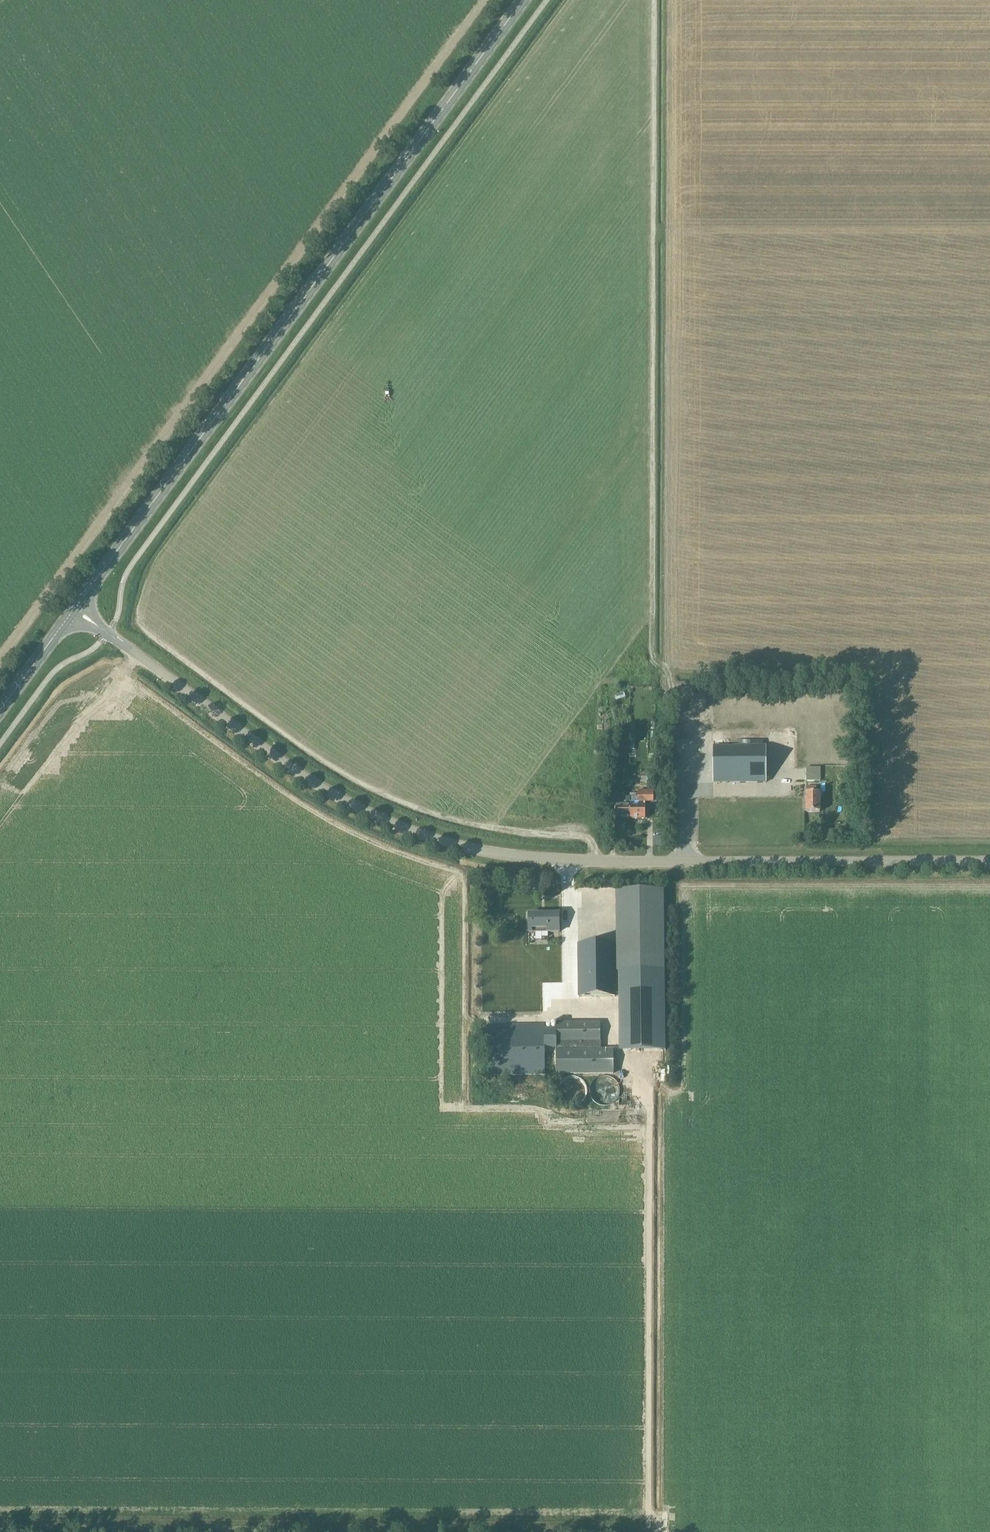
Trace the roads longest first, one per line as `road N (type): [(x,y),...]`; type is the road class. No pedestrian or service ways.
road 1 (unclassified): [(989,861),(600,862),(463,847),(384,820),(315,784),(98,627)]
road 2 (secondary): [(79,602),(523,0)]

